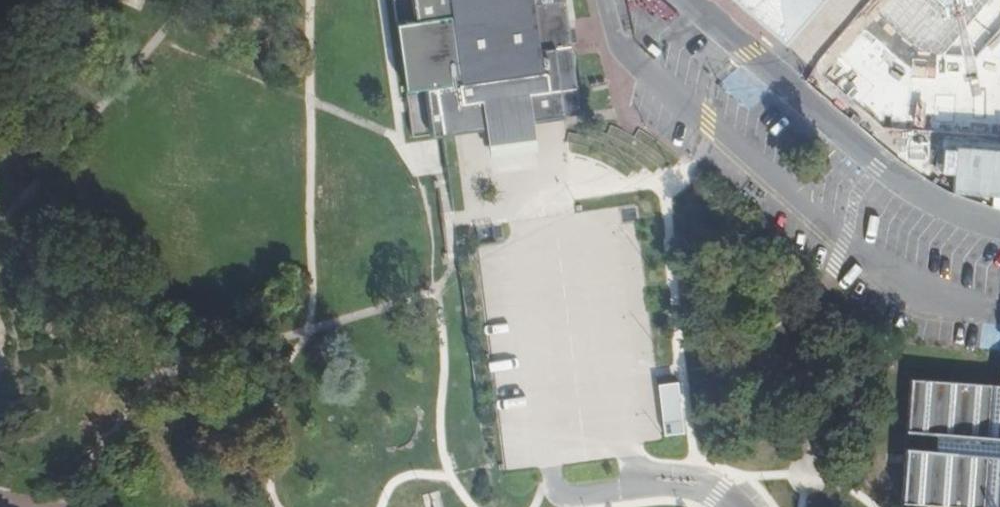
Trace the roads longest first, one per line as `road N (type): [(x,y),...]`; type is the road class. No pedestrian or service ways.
road 1 (residential): [(999,222),(925,197),(874,166),(682,0)]

